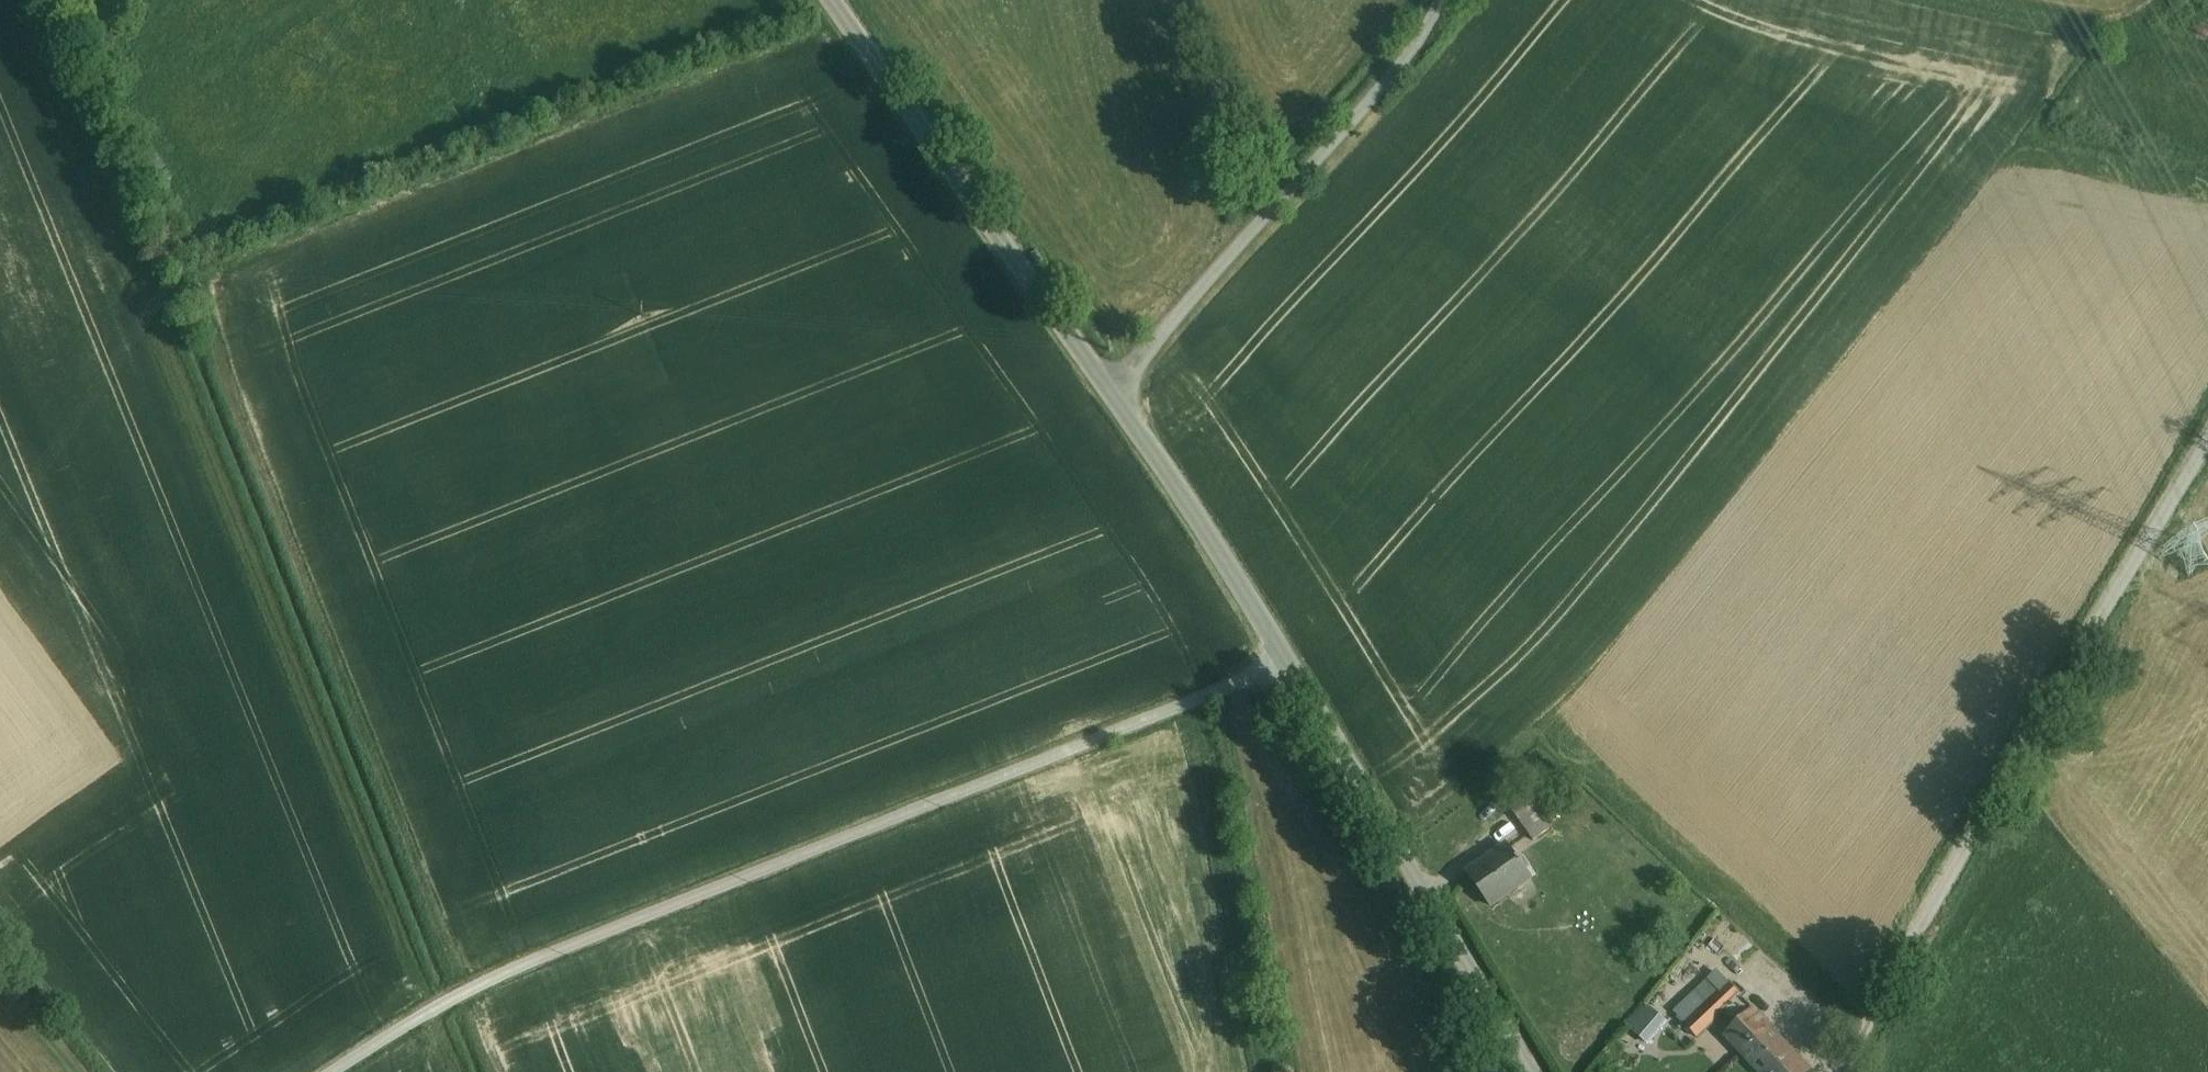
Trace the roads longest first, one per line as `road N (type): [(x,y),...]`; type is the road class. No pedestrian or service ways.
road 1 (unclassified): [(1533,1071),(1115,383),(844,0)]

